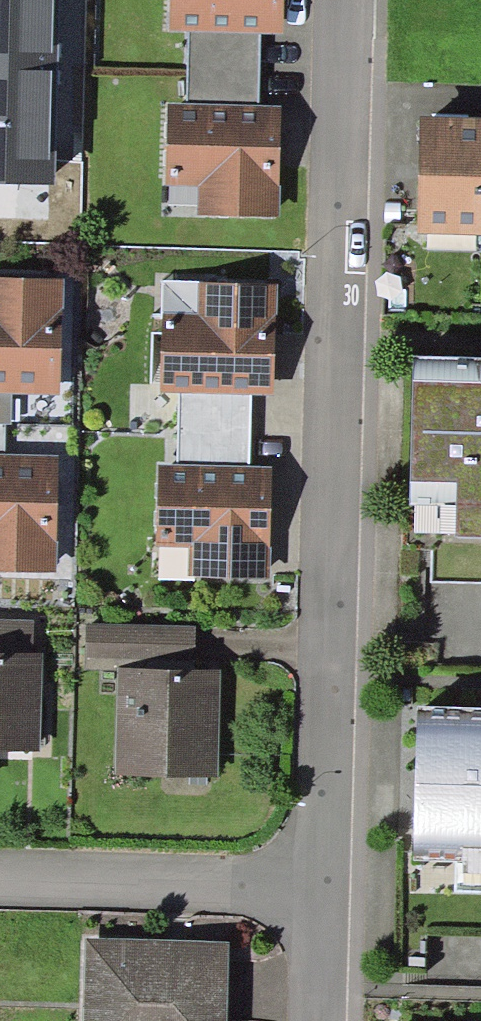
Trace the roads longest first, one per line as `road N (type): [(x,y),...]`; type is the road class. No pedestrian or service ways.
road 1 (residential): [(345,0),(323,892)]
road 2 (residential): [(0,885),(323,892)]
road 3 (residential): [(323,892),(321,1020)]

